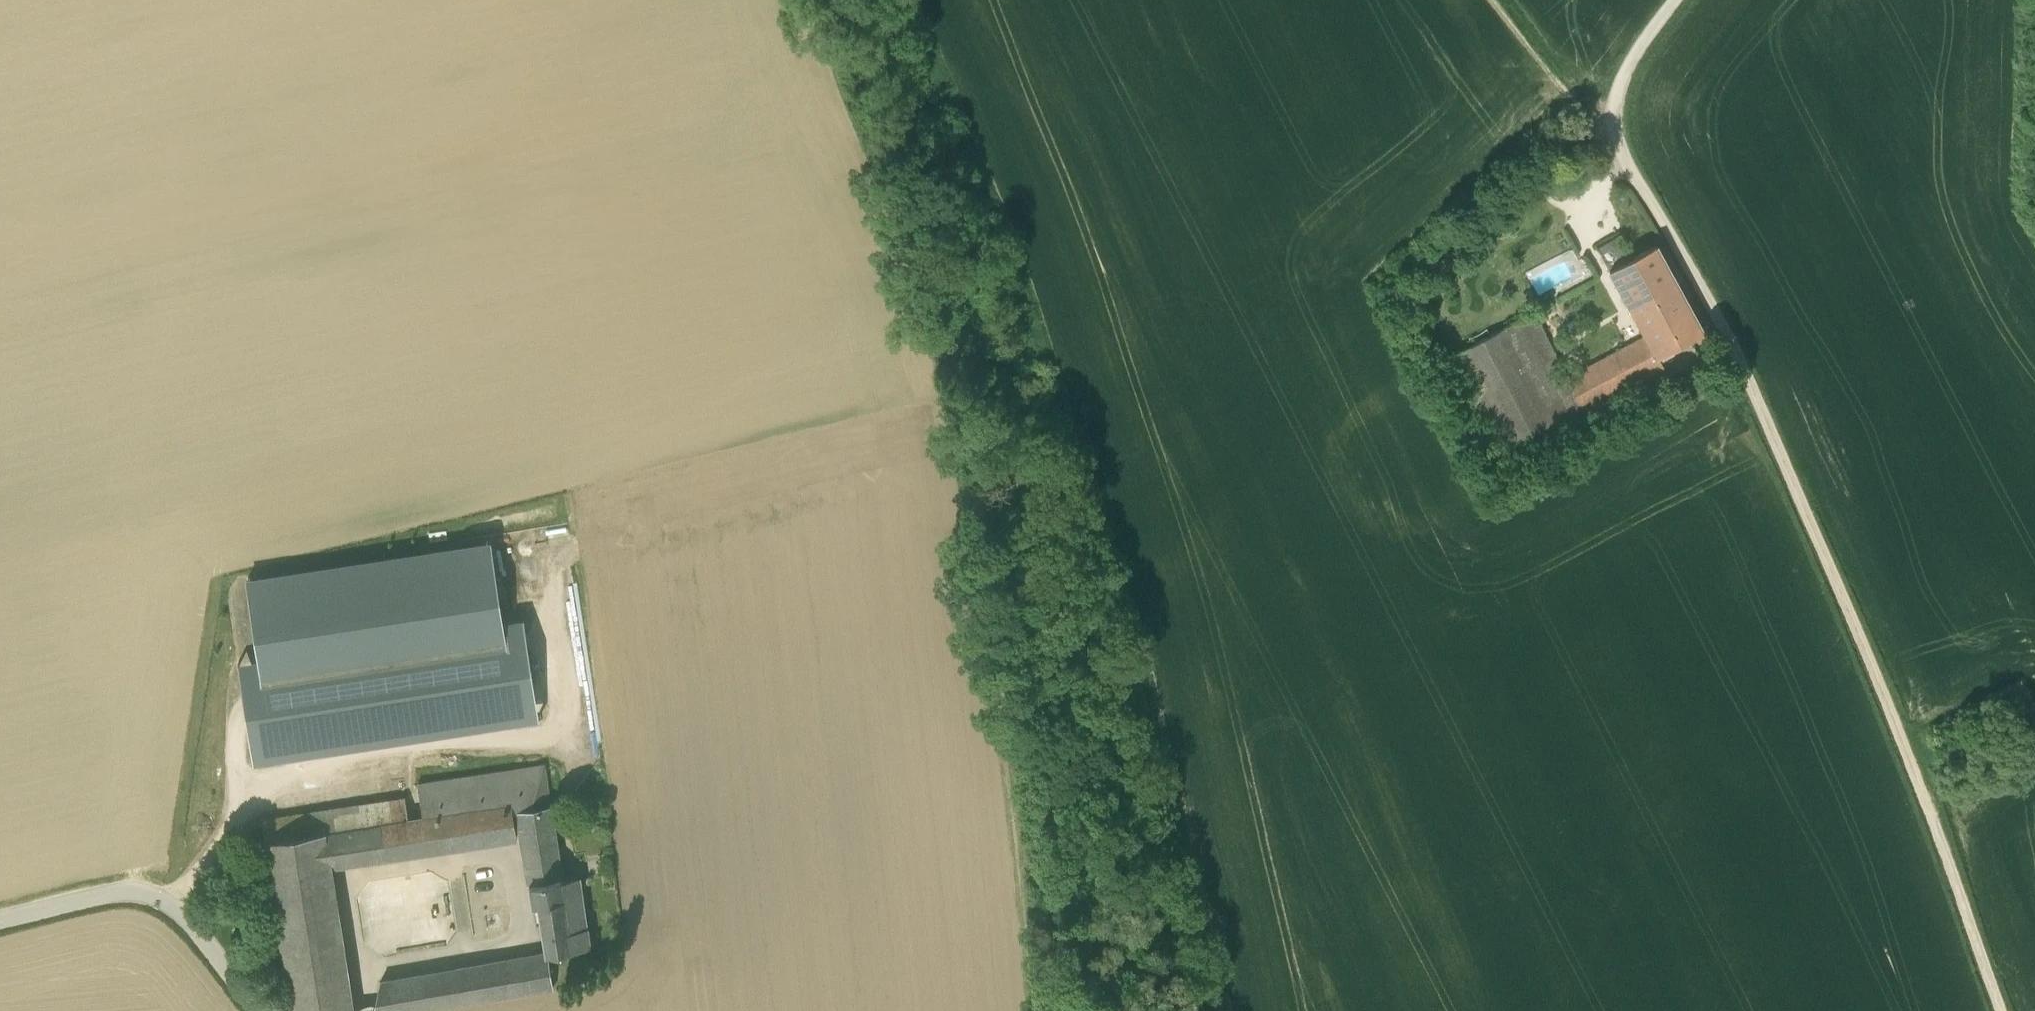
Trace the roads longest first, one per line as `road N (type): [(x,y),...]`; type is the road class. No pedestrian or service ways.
road 1 (track): [(2002,1010),(1854,624),(1739,366),(1615,135)]
road 2 (tertiary): [(0,919),(117,892),(154,896),(184,915),(259,1010)]
road 3 (track): [(1615,135),(1625,75),(1676,0)]

